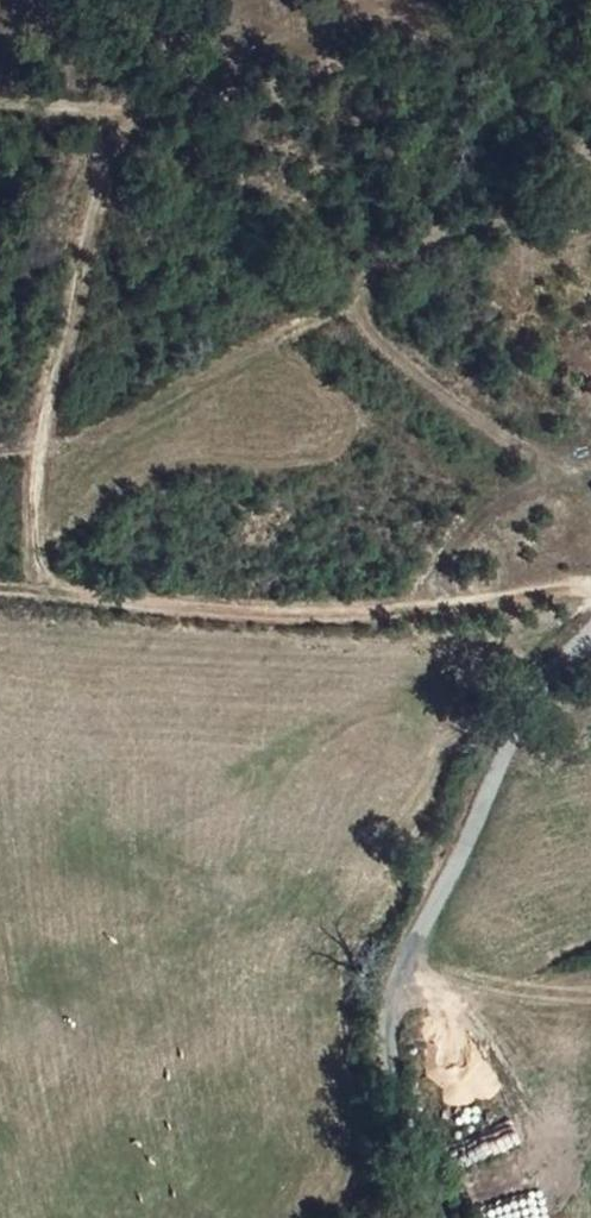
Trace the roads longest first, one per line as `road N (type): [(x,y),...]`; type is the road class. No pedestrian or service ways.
road 1 (track): [(126,115),(39,521),(58,597),(207,611),(371,611),(590,580)]
road 2 (track): [(590,631),(537,698),(390,1004),(386,1059),(402,1150),(436,1217)]
road 3 (track): [(502,0),(432,37),(252,96),(126,115)]
road 4 (track): [(337,292),(474,422),(590,509)]
road 5 (track): [(337,292),(432,232),(558,180),(590,112)]

